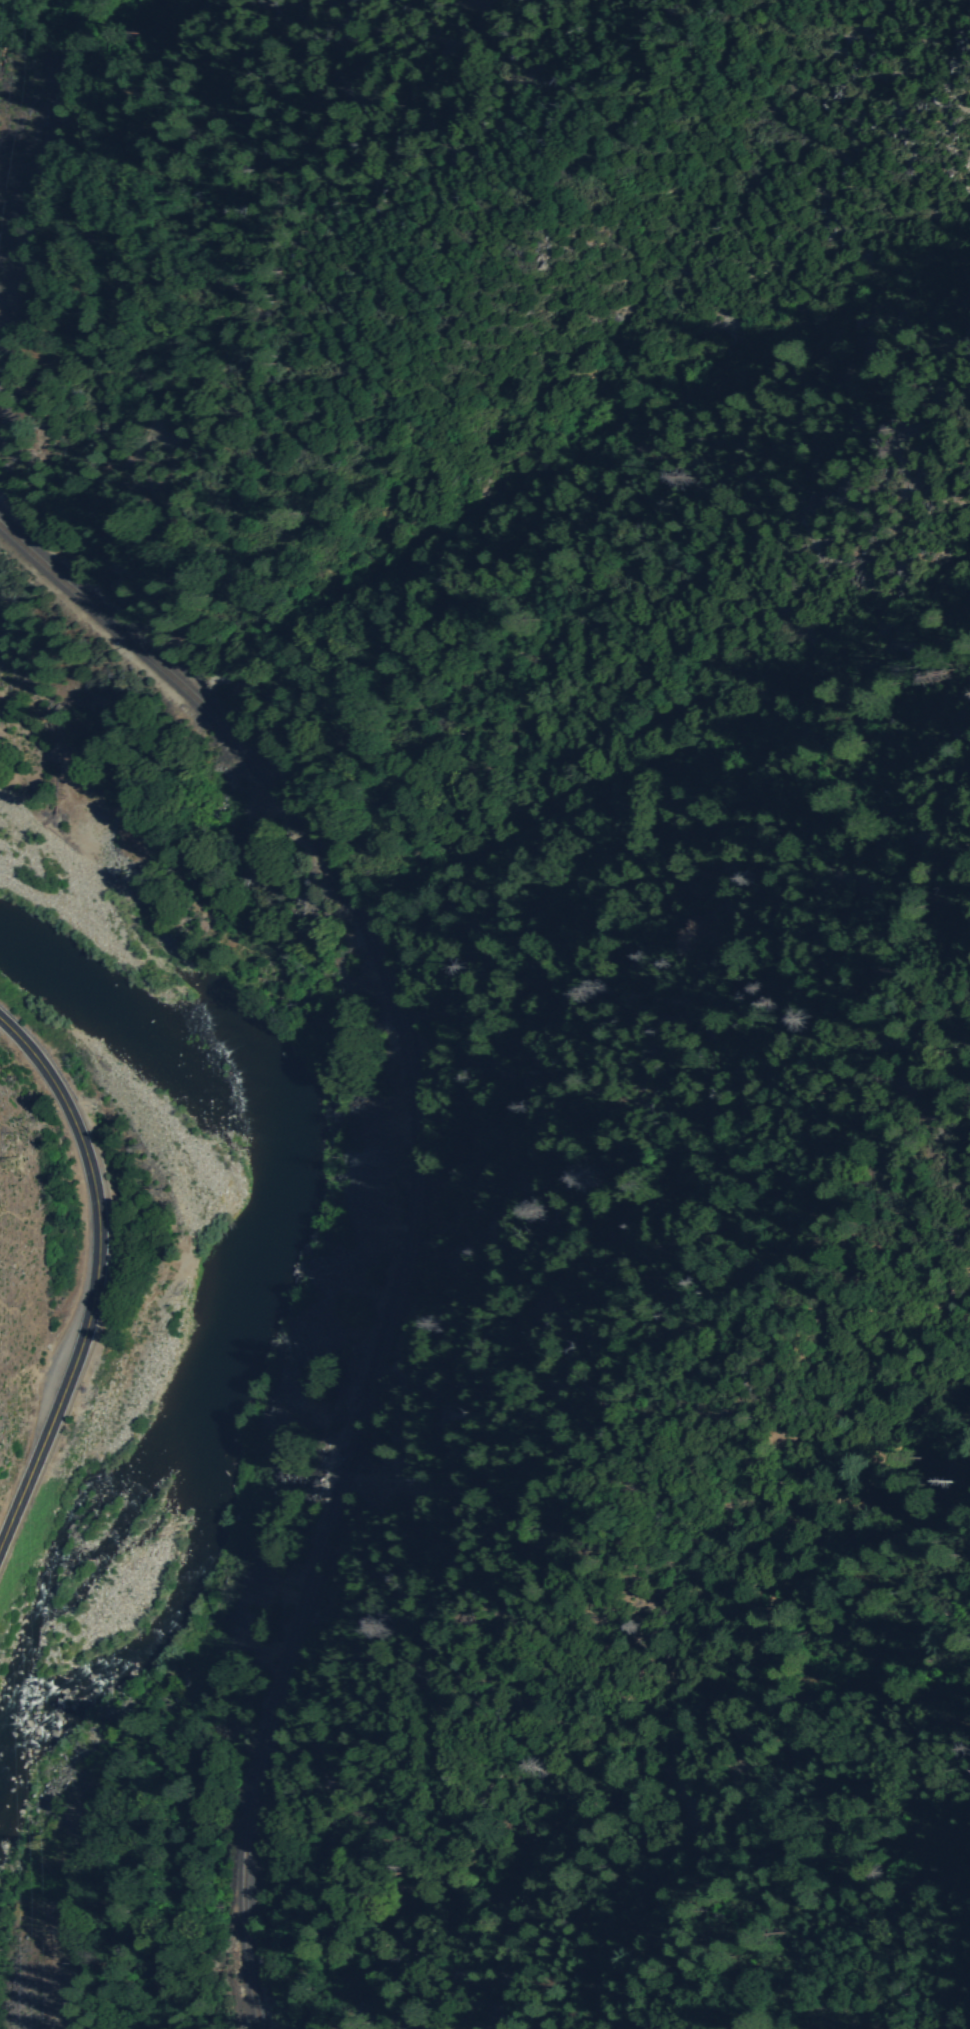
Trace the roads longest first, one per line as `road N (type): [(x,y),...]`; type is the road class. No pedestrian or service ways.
road 1 (primary): [(0,1017),(40,1059),(87,1147),(101,1248),(74,1374),(0,1549)]

